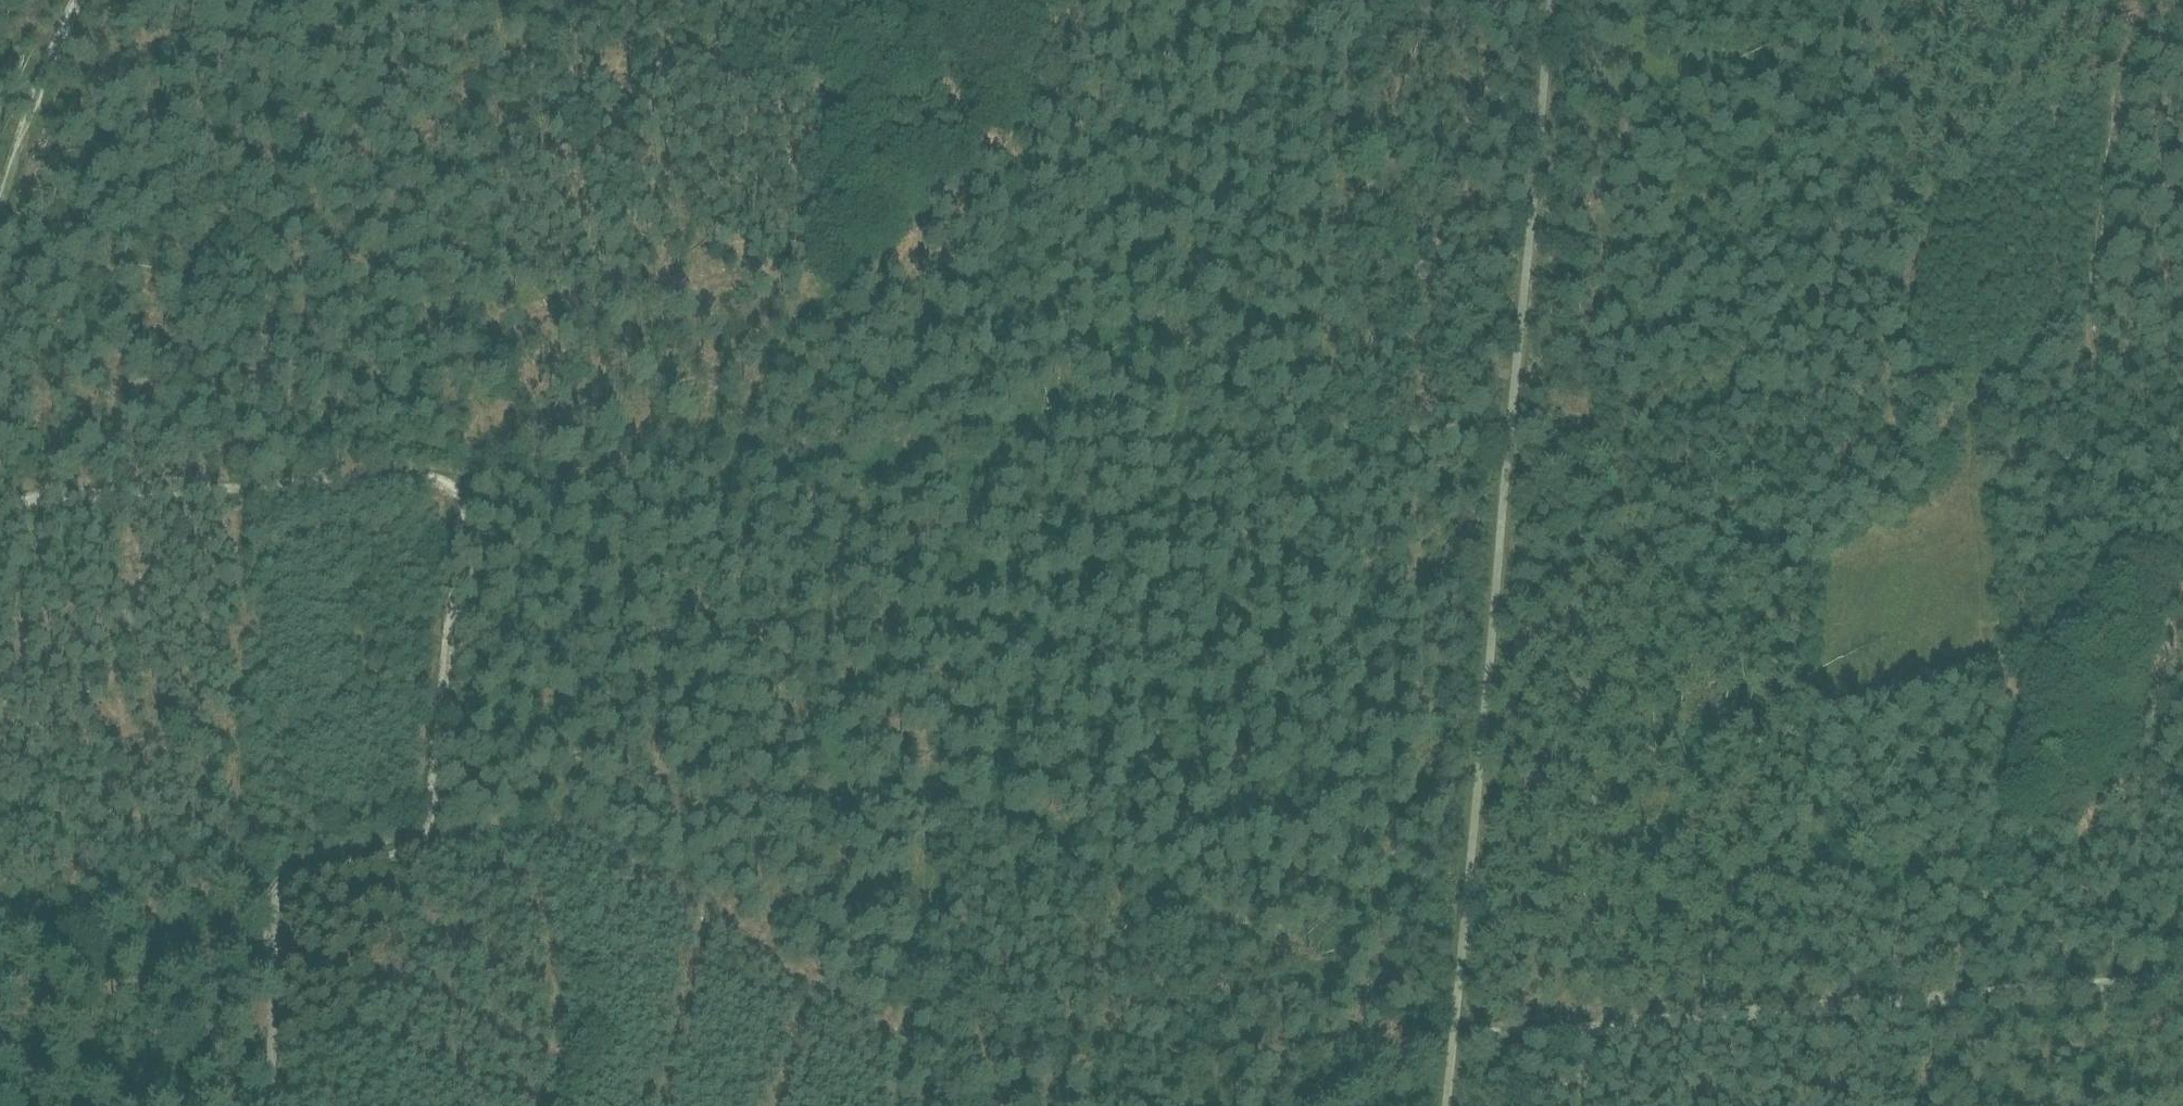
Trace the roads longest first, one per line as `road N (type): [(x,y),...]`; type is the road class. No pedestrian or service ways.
road 1 (track): [(0,503),(439,477),(461,495),(431,821),(412,843),(279,873),(268,1105)]
road 2 (track): [(2182,968),(1451,1039)]
road 3 (track): [(78,0),(0,198)]
road 4 (track): [(1961,988),(1923,1105)]

